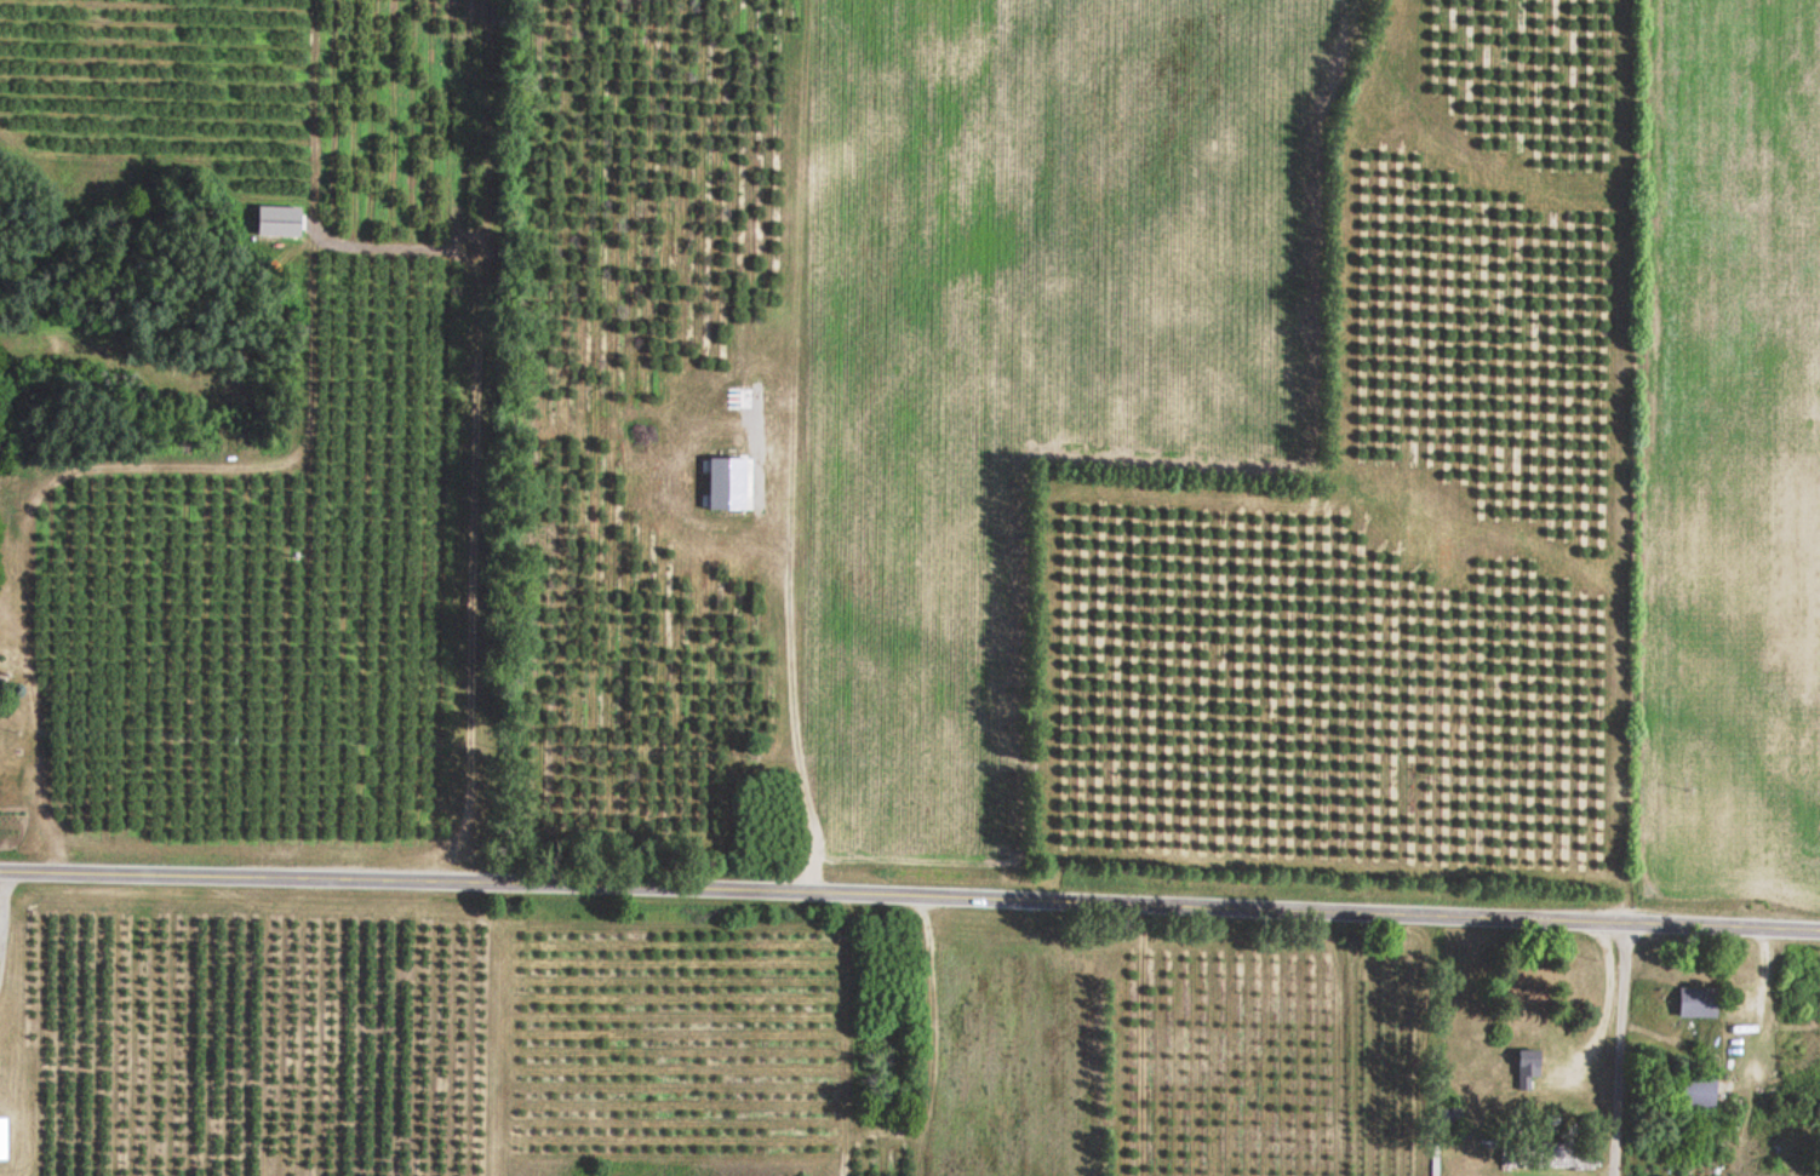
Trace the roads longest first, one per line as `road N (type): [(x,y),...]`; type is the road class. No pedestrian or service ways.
road 1 (residential): [(1819,931),(641,883),(0,869)]

